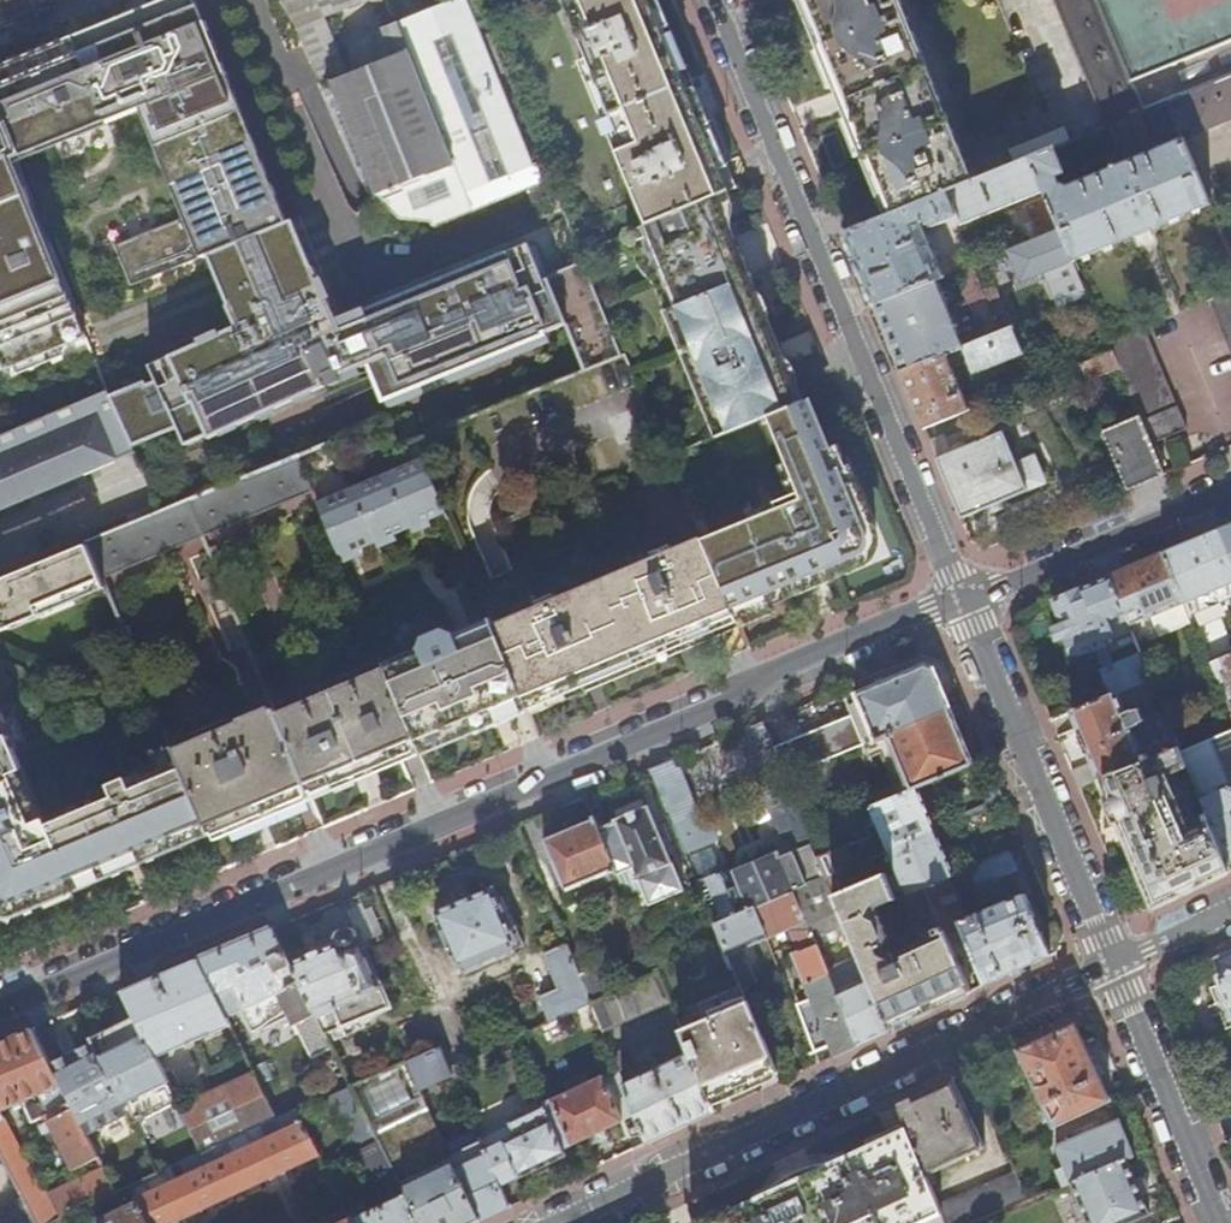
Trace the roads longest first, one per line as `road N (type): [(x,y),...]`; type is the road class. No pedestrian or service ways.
road 1 (residential): [(0,1010),(702,713),(807,657),(962,601)]
road 2 (residential): [(962,601),(713,0)]
road 3 (residential): [(1113,967),(560,1222)]
road 4 (residential): [(1113,967),(962,601)]
road 5 (residential): [(962,601),(1230,491)]
road 6 (residential): [(1220,1222),(1113,967)]
road 7 (residential): [(1230,912),(1113,967)]

